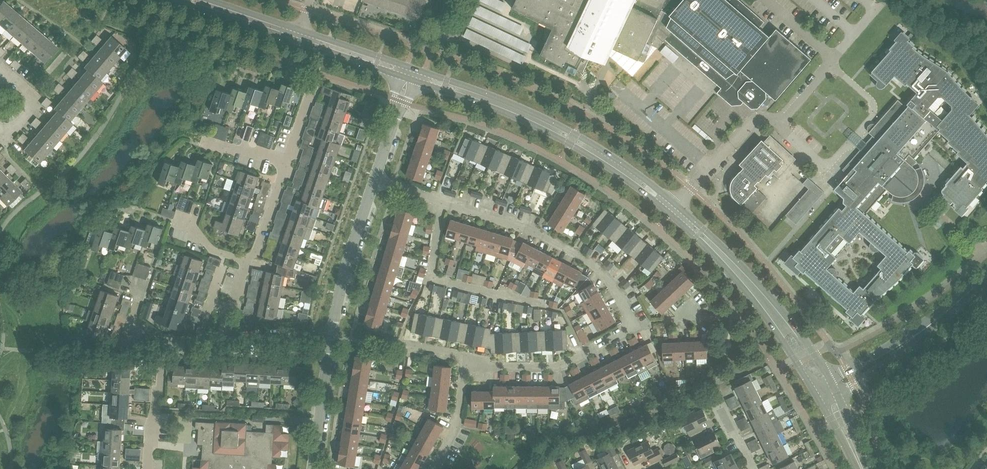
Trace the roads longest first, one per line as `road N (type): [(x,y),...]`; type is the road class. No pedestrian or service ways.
road 1 (tertiary): [(825,392),(753,287),(644,186),(527,116),(405,72)]
road 2 (residential): [(634,326),(591,263),(527,227),(445,200)]
road 3 (tertiary): [(825,392),(924,330),(986,278)]
road 4 (residential): [(546,305),(432,278),(445,200)]
road 5 (residential): [(465,356),(493,368),(555,367),(634,326)]
road 6 (unclassified): [(374,179),(328,337)]
road 7 (unclassified): [(328,337),(314,468)]

